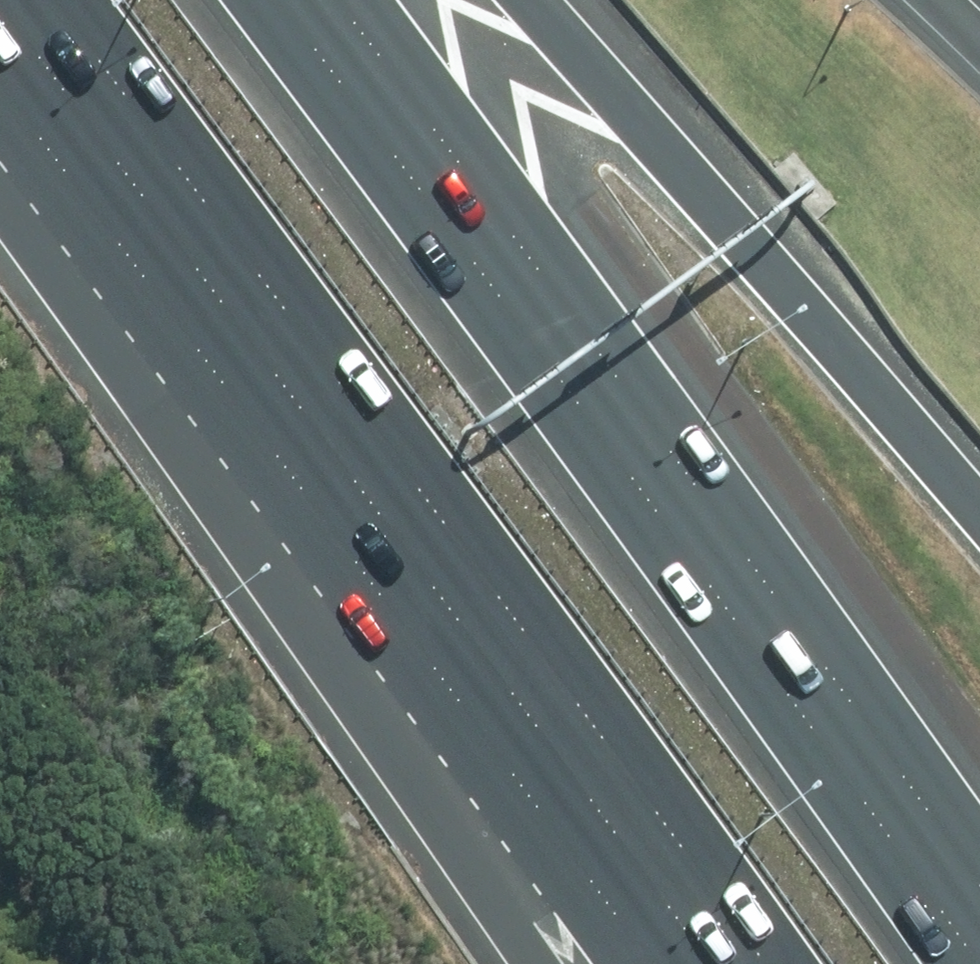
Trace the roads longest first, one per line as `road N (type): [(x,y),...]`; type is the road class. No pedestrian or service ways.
road 1 (motorway): [(282,0),(504,291),(977,963)]
road 2 (motorway): [(765,963),(355,401)]
road 3 (motorway): [(531,0),(979,514)]
road 4 (motorway): [(537,963),(518,936),(355,401)]
road 5 (motorway): [(355,401),(29,0)]

